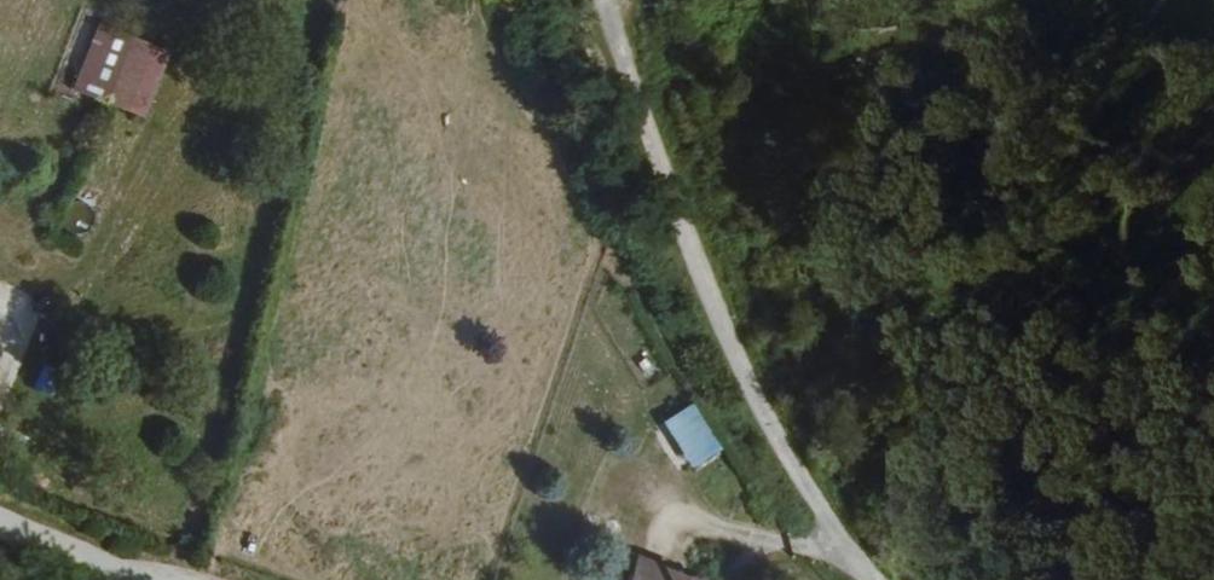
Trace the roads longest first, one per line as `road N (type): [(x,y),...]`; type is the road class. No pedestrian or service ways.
road 1 (track): [(867,579),(653,127),(608,0)]
road 2 (unclassified): [(0,523),(151,579)]

